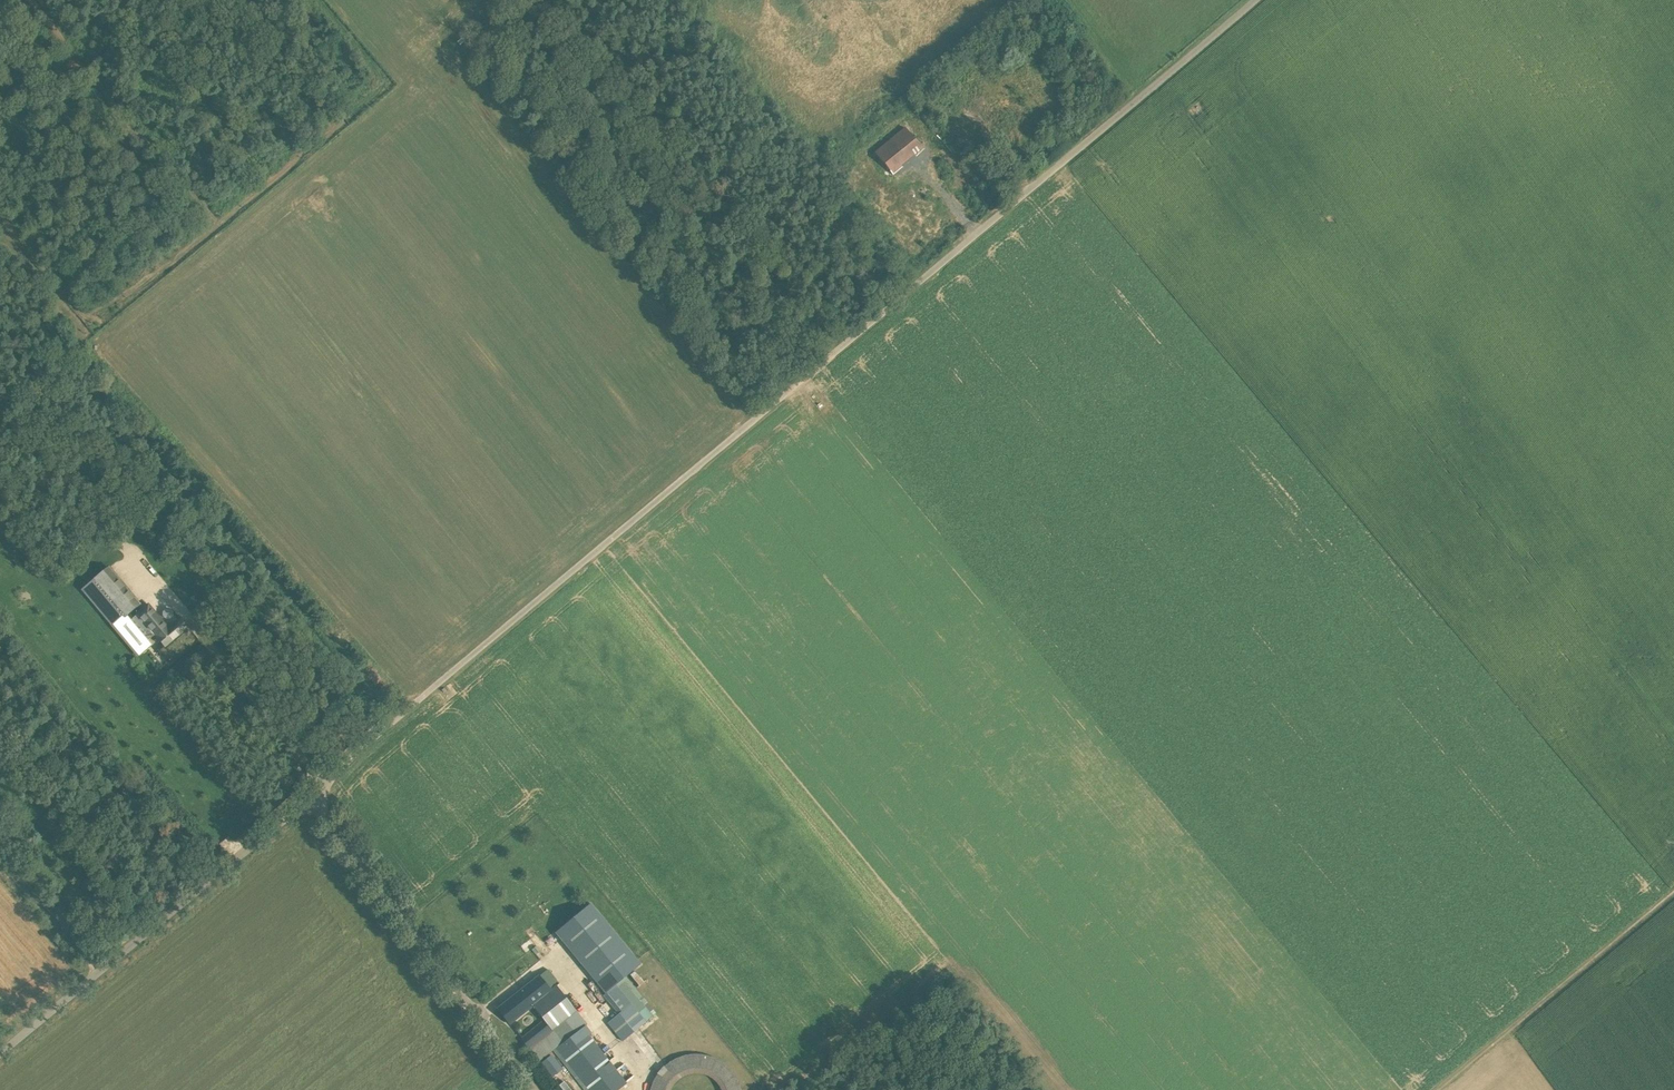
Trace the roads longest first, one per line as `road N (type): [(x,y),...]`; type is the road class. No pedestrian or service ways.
road 1 (unclassified): [(314,796),(1250,0)]
road 2 (unclassified): [(540,1089),(314,796)]
road 3 (track): [(1436,1089),(1673,893)]
road 4 (unclassified): [(102,971),(314,796)]
road 5 (unclassified): [(102,971),(0,860)]
road 6 (unclassified): [(0,1053),(102,971)]

